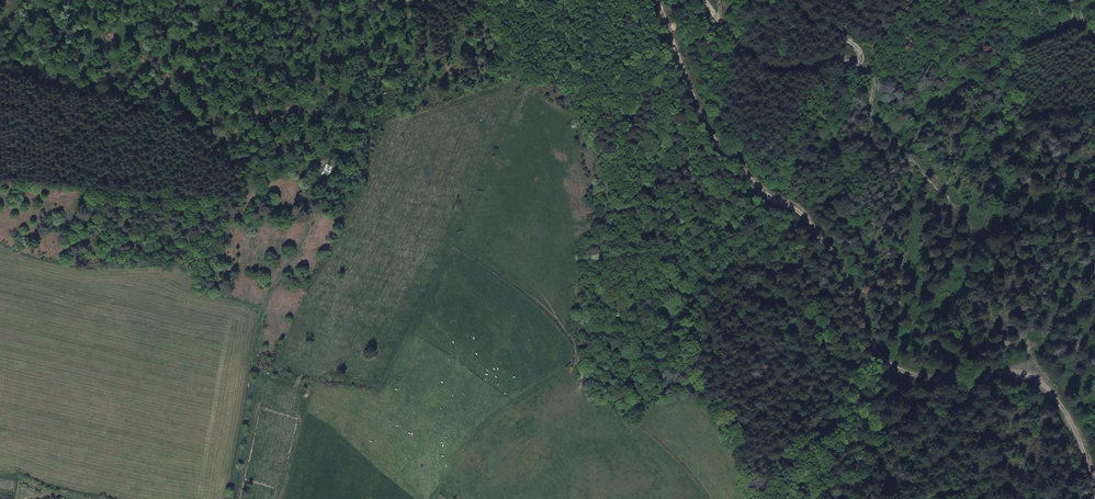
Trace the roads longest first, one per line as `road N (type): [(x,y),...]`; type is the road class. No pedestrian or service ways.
road 1 (track): [(660,0),(736,163),(806,215),(887,364),(935,380),(1006,377),(1044,384),(1082,440),(1094,479)]
road 2 (track): [(422,498),(308,382),(251,366)]

